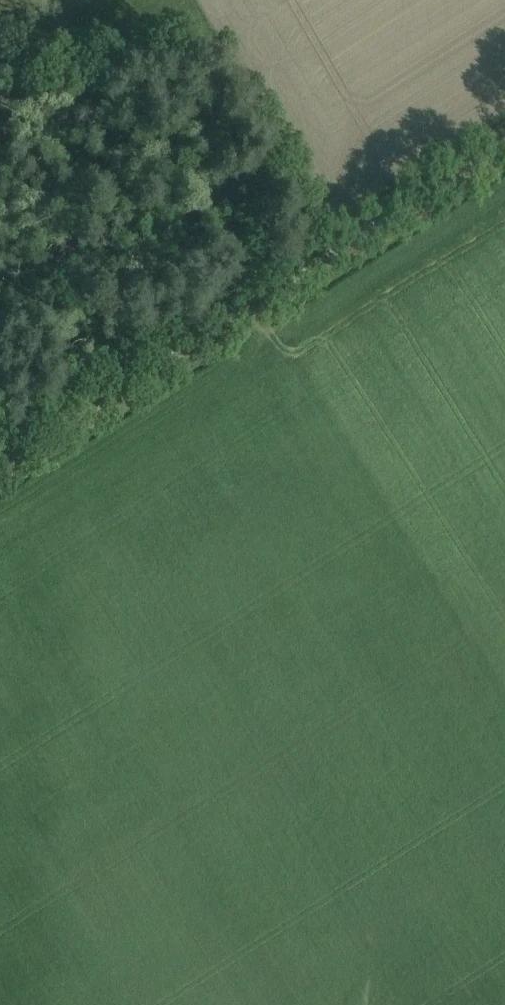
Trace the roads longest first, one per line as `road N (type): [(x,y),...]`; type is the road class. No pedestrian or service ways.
road 1 (track): [(0,470),(504,149)]

